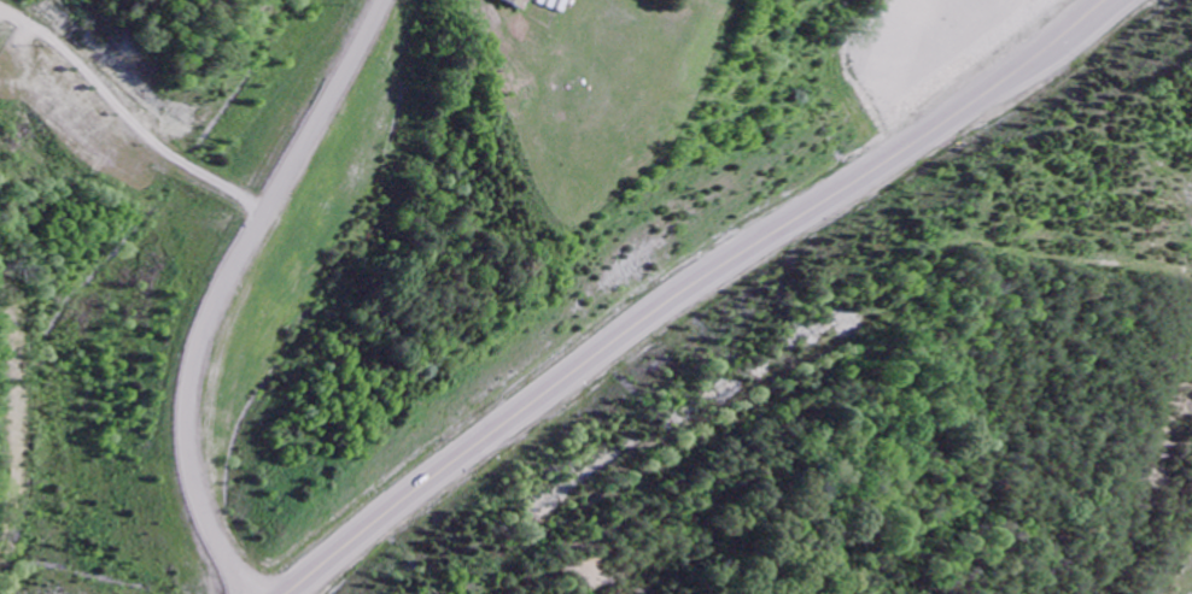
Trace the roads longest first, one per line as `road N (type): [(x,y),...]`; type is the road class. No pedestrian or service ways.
road 1 (trunk): [(297,593),(1126,0)]
road 2 (residential): [(378,0),(222,260),(181,358),(176,410),(187,484),(205,529),(250,593)]

